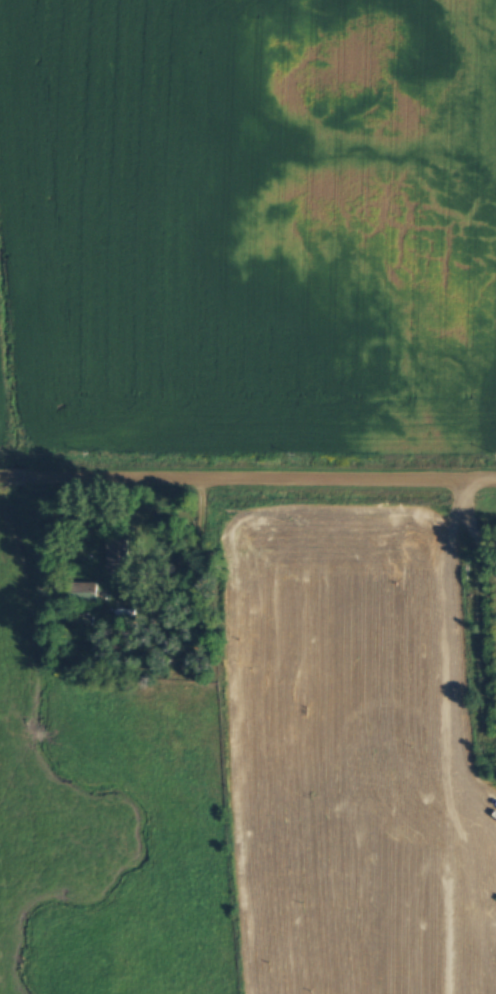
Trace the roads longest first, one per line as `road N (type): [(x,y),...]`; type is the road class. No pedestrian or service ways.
road 1 (residential): [(495,479),(0,478)]

